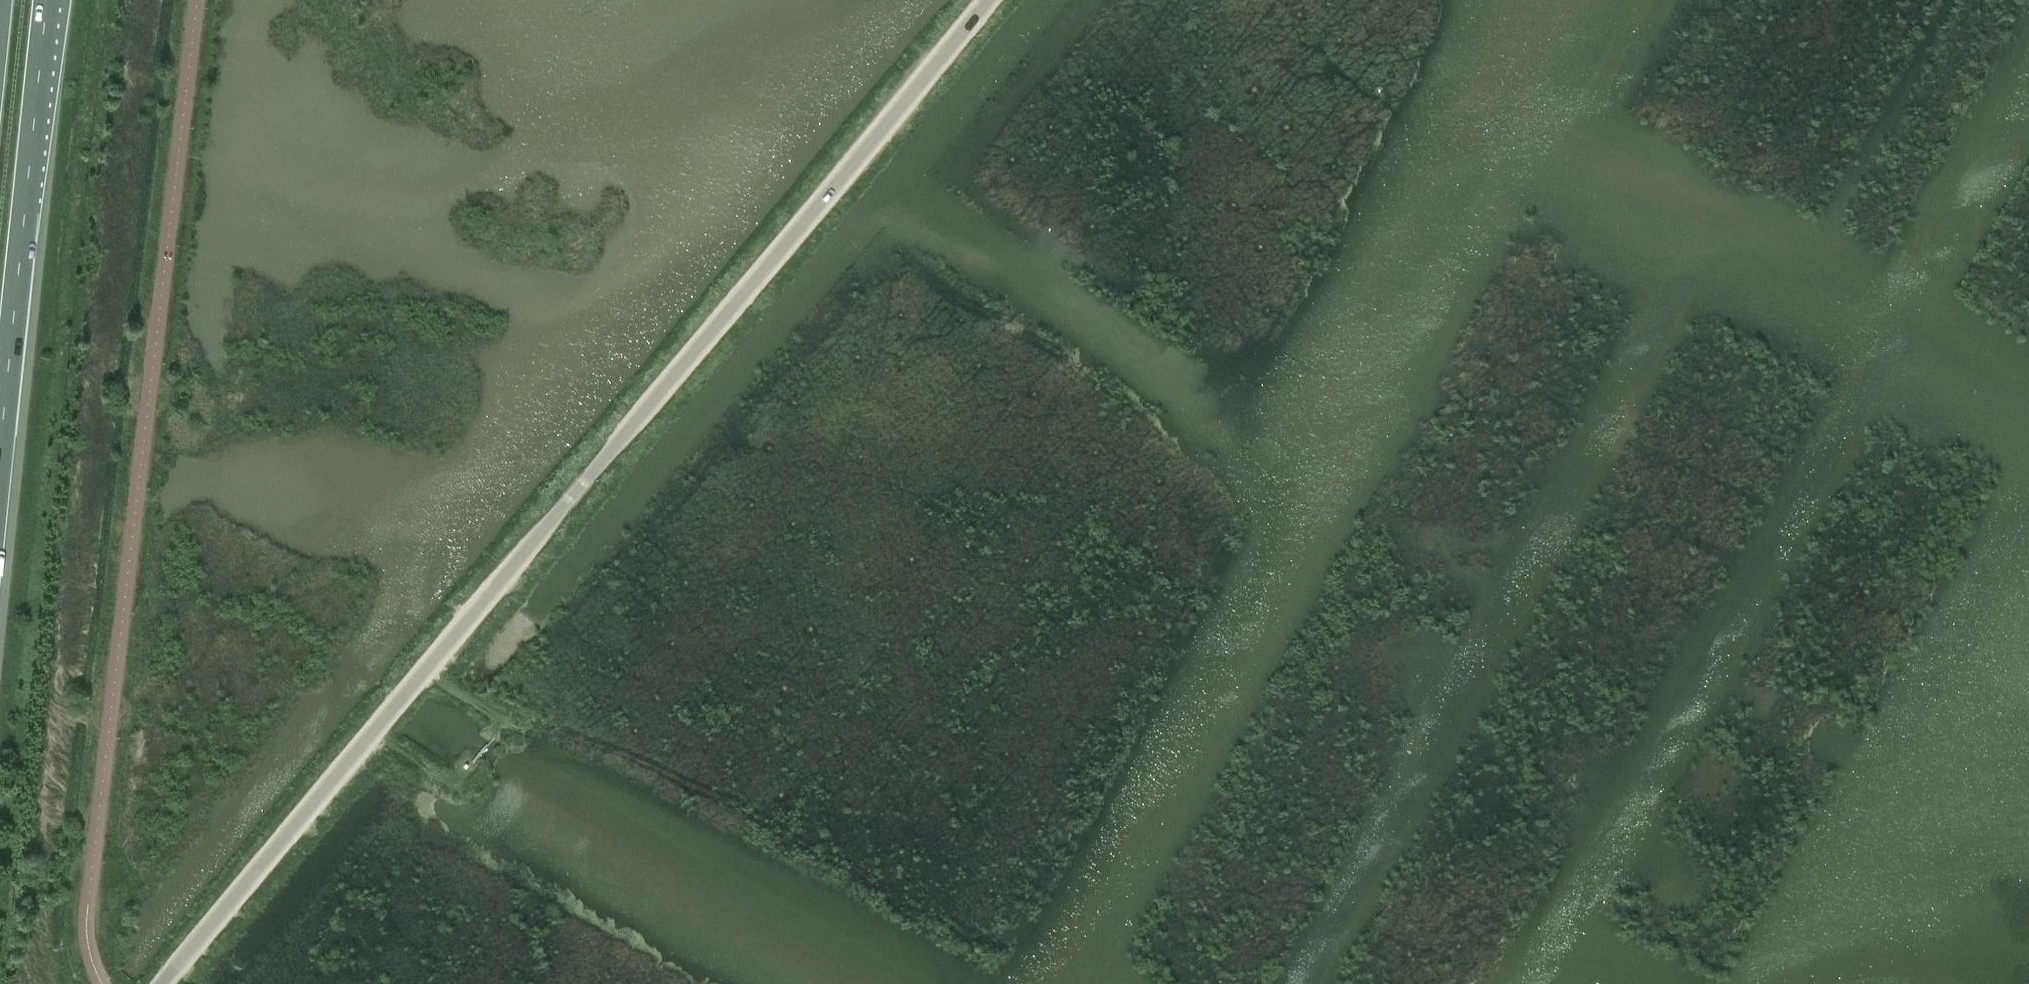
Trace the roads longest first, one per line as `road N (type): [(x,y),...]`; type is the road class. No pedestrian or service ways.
road 1 (unclassified): [(162,983),(989,0)]
road 2 (motorway): [(0,442),(46,0)]

